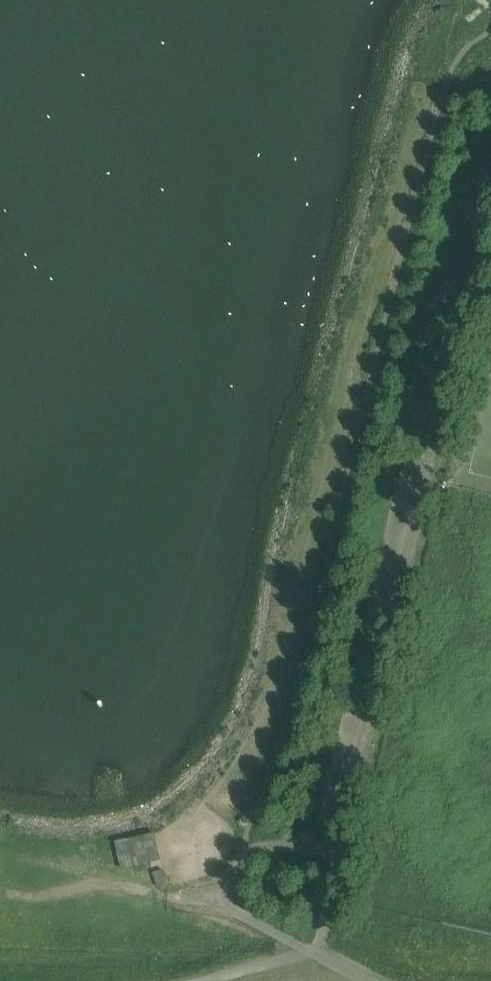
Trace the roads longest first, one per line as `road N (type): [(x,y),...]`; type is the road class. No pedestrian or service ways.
road 1 (unclassified): [(315,954),(340,860),(278,846),(237,869)]
road 2 (unclassified): [(237,869),(229,901),(236,910),(315,954)]

